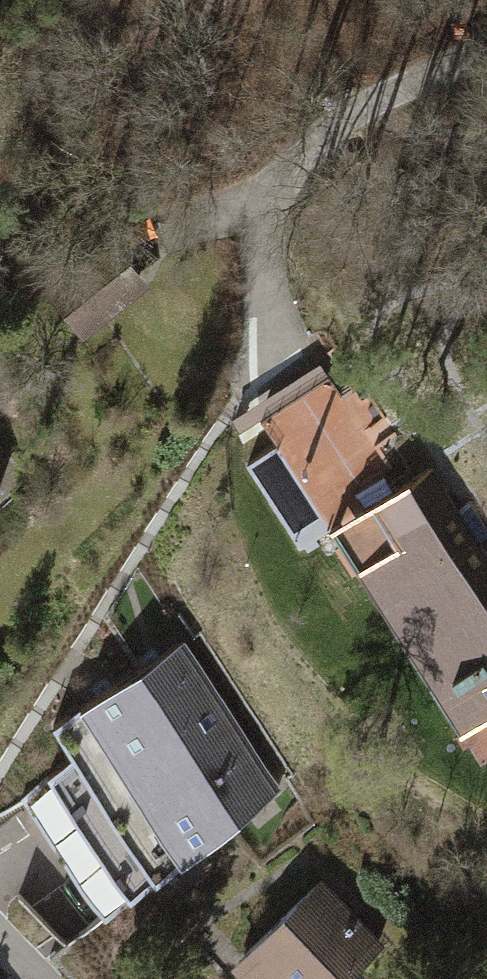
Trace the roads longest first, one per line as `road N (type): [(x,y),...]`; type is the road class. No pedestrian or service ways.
road 1 (track): [(486,78),(357,122),(294,177),(250,242)]
road 2 (track): [(250,242),(253,310),(236,400)]

